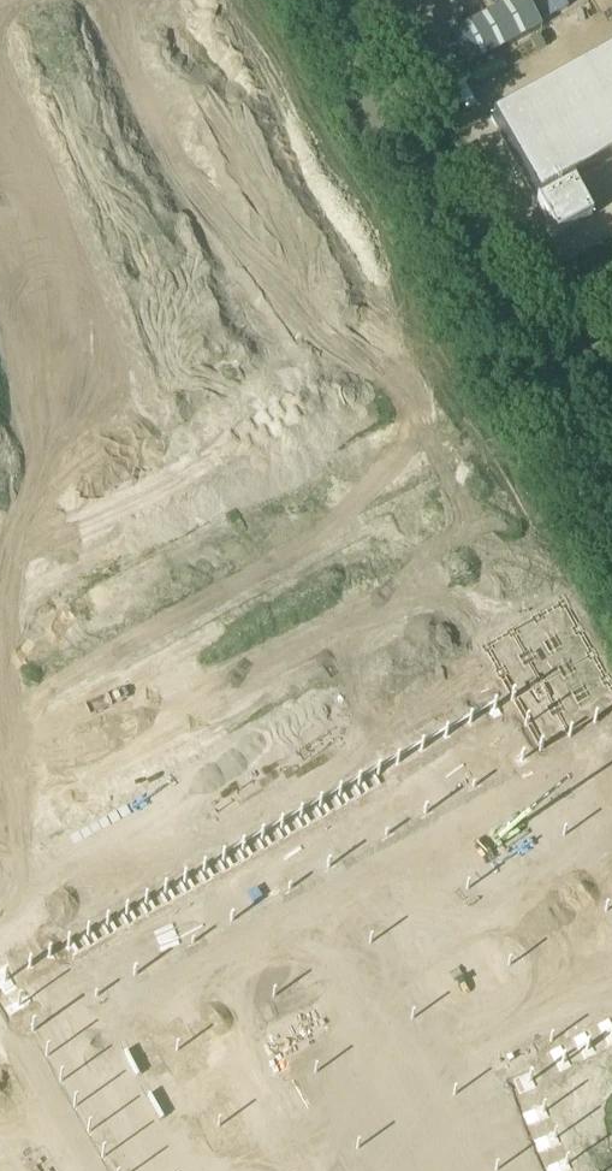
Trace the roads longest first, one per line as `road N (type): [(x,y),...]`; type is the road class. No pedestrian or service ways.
road 1 (unclassified): [(536,381),(324,0)]
road 2 (unclassified): [(611,517),(536,381)]

